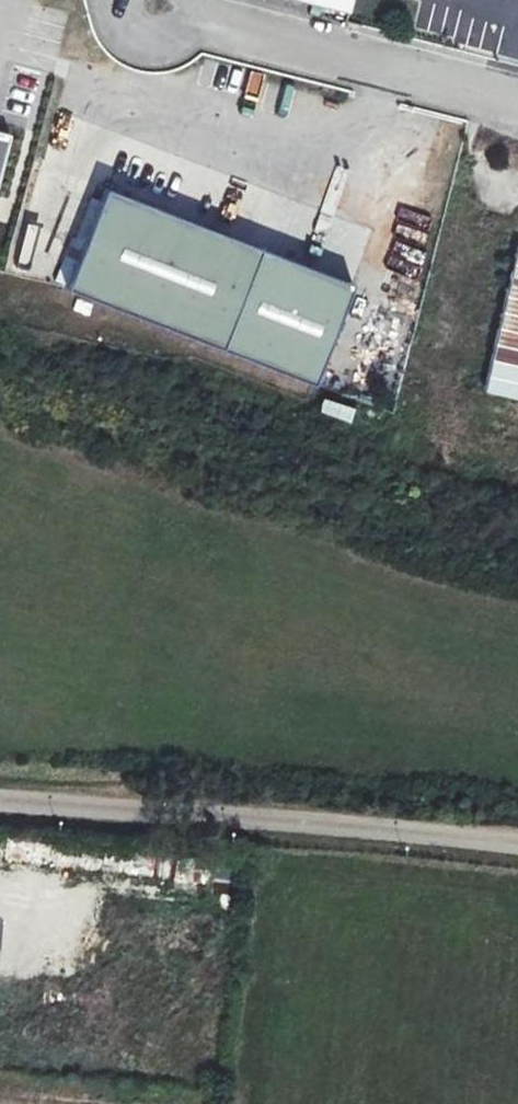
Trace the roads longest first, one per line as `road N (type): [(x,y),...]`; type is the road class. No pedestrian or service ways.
road 1 (unclassified): [(517,848),(0,804)]
road 2 (unclassified): [(517,93),(191,13)]

